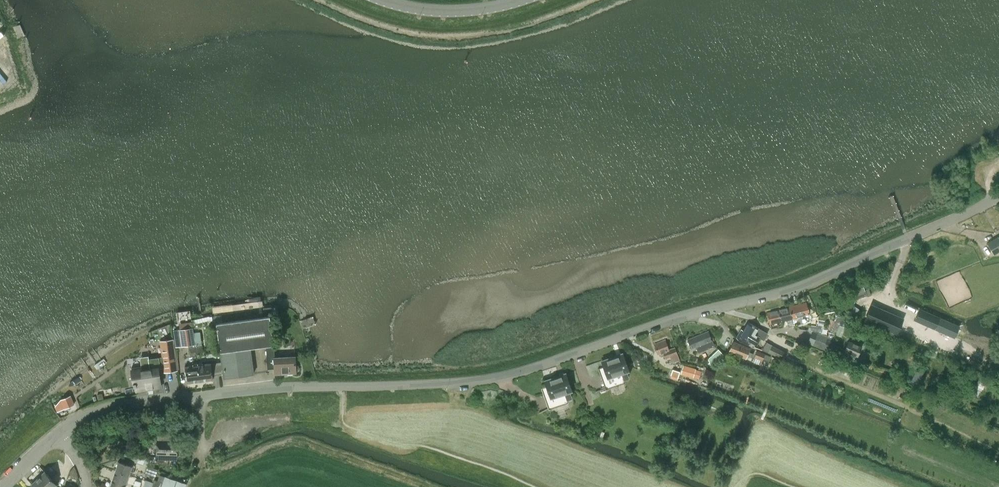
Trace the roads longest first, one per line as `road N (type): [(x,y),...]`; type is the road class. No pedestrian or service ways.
road 1 (unclassified): [(59,435),(104,410),(134,404),(507,375),(805,284),(998,196)]
road 2 (tertiary): [(385,0),(453,11),(518,0)]

